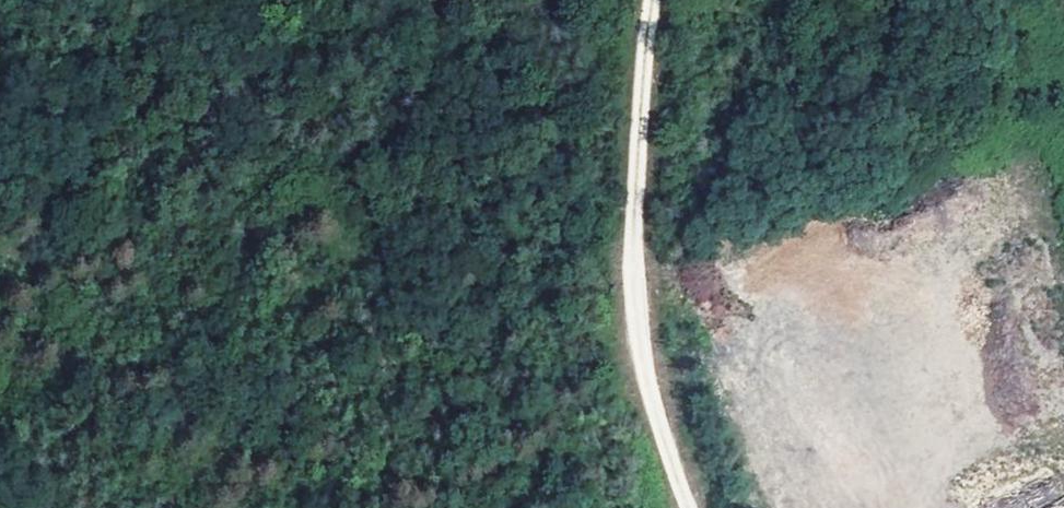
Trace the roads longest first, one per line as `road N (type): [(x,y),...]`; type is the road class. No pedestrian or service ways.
road 1 (track): [(652,0),(634,205),(642,312),(652,384),(689,507)]

